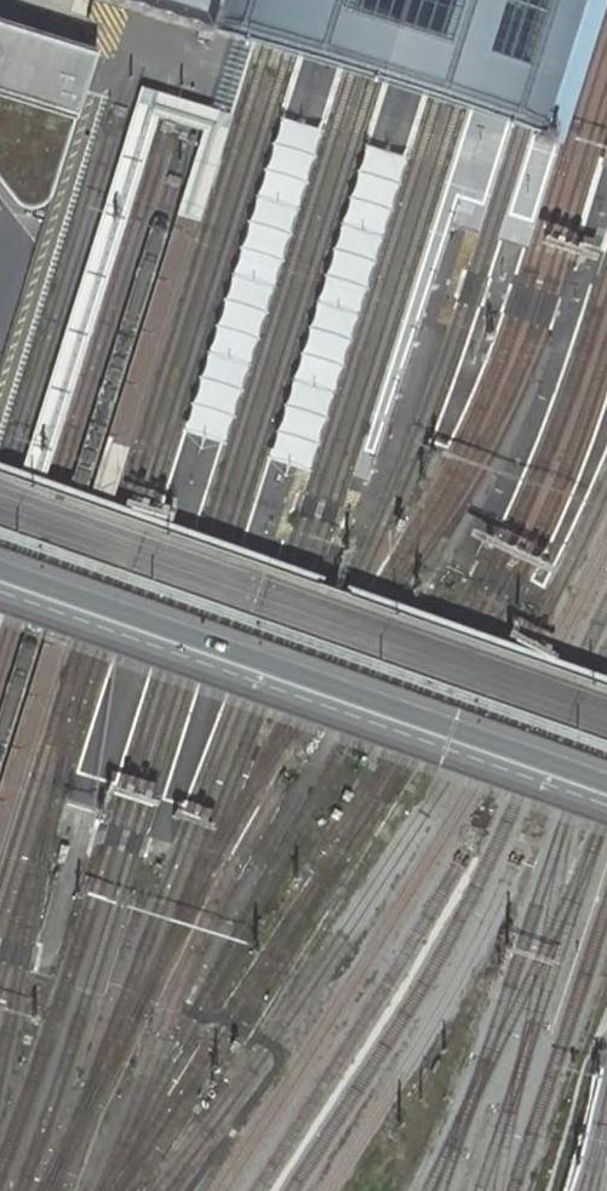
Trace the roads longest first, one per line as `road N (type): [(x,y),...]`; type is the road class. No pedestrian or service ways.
road 1 (secondary): [(606,783),(0,569)]

